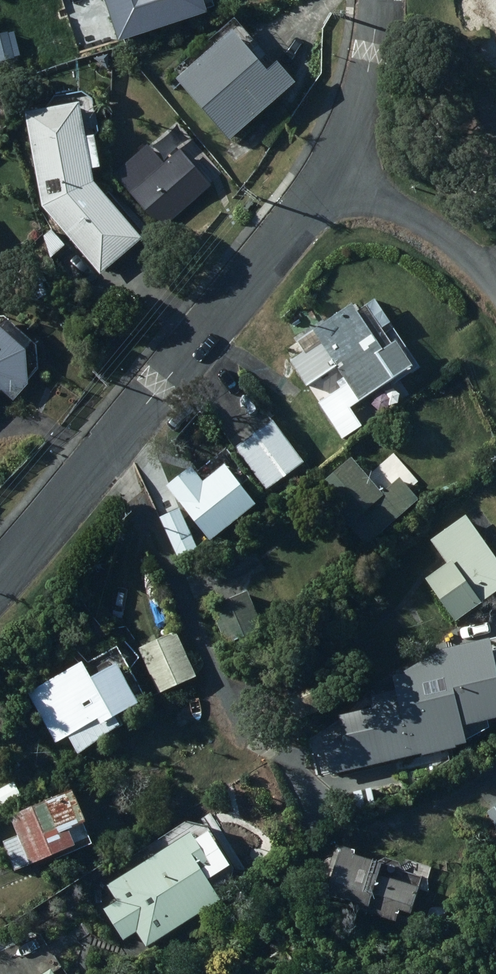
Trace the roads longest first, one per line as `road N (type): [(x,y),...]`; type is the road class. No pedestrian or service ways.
road 1 (residential): [(0,578),(331,178)]
road 2 (residential): [(331,178),(409,206),(495,294)]
road 3 (residential): [(331,178),(359,117),(380,0)]

